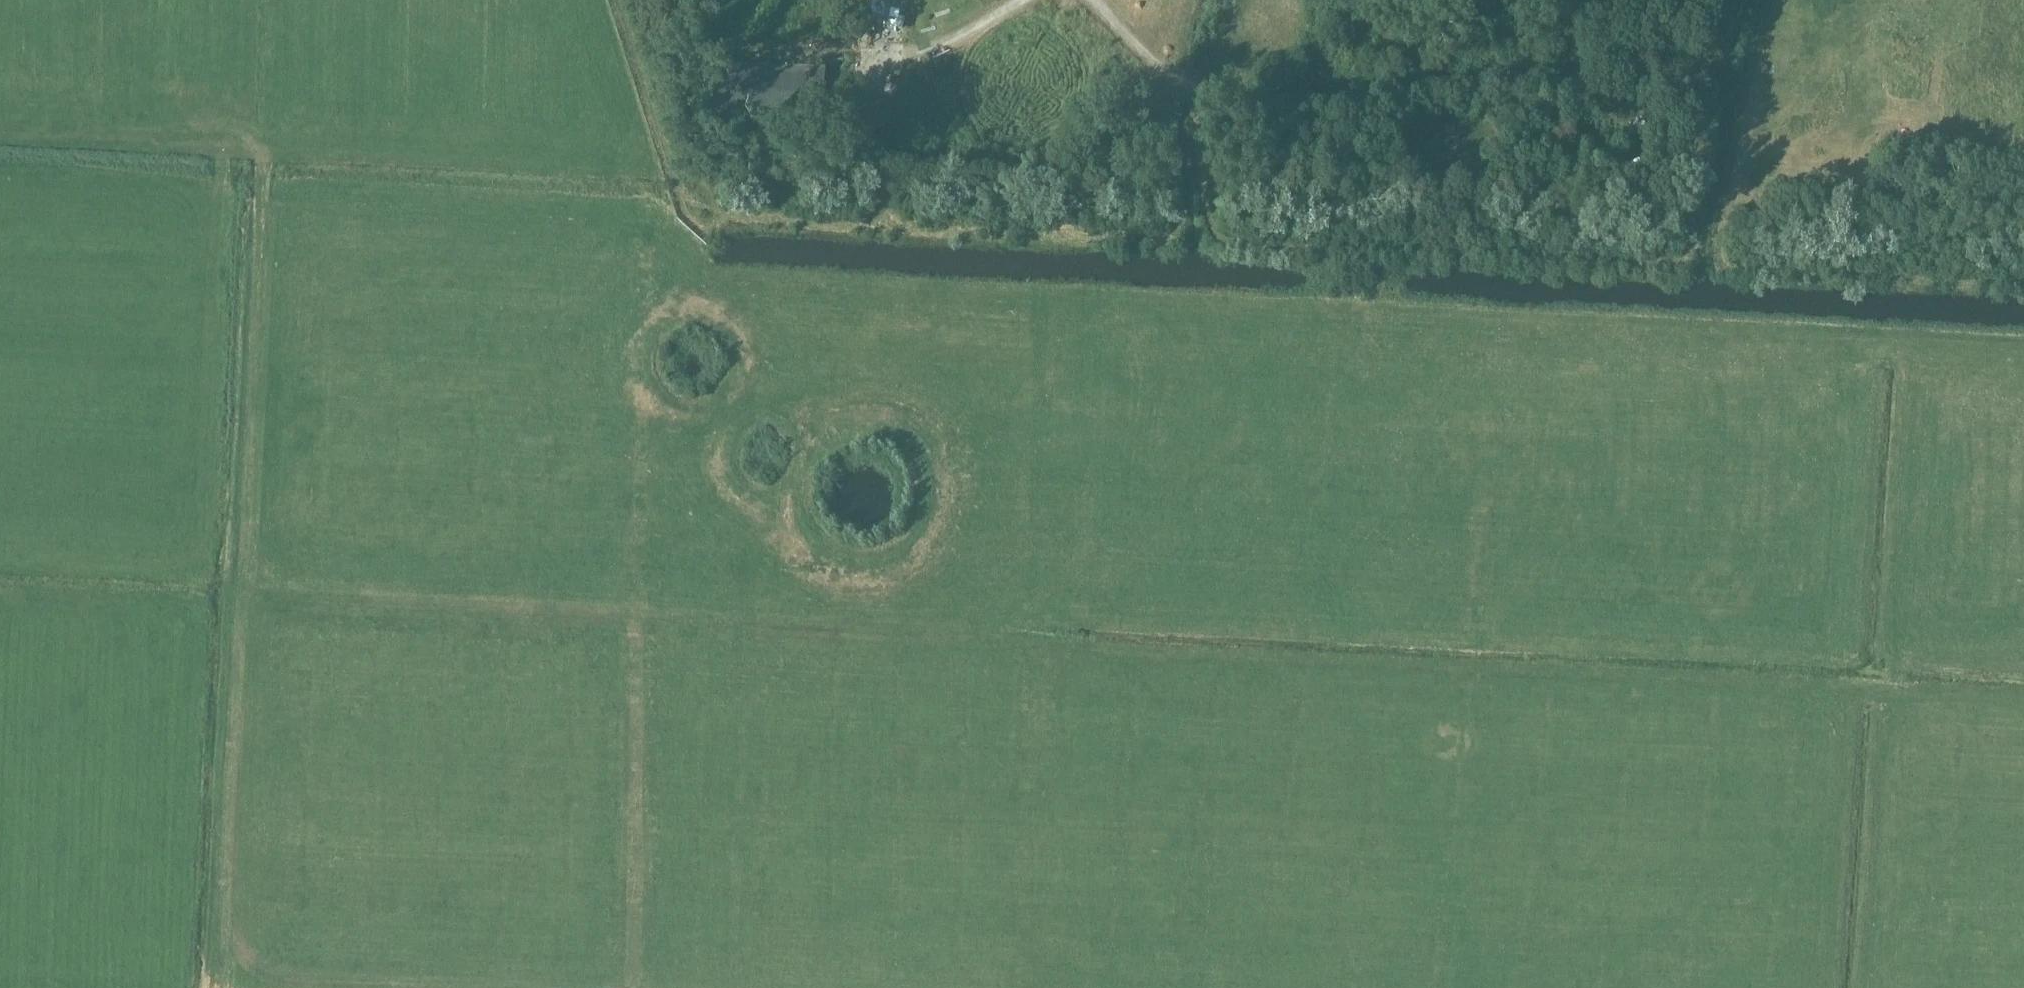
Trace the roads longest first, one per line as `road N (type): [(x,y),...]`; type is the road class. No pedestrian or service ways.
road 1 (track): [(260,154),(218,987)]

